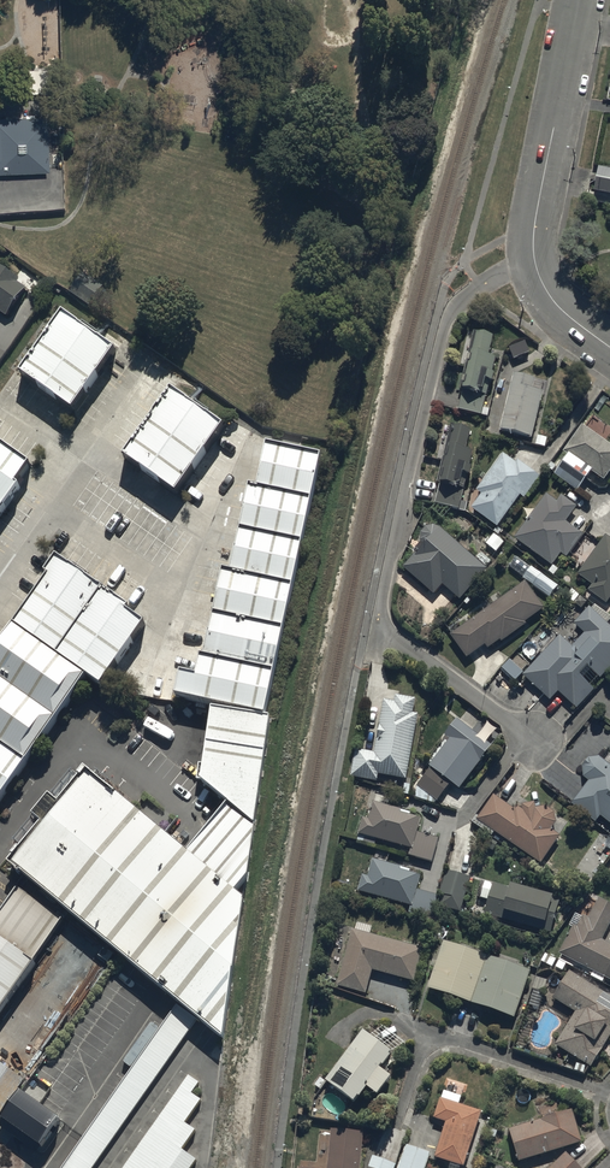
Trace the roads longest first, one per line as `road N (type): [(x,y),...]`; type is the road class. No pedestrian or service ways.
road 1 (residential): [(534,742),(400,643),(382,613),(444,326),(476,290),(534,264)]
road 2 (residential): [(534,264),(534,227),(578,0)]
road 3 (residential): [(402,1102),(418,1057),(447,1038),(609,1095)]

